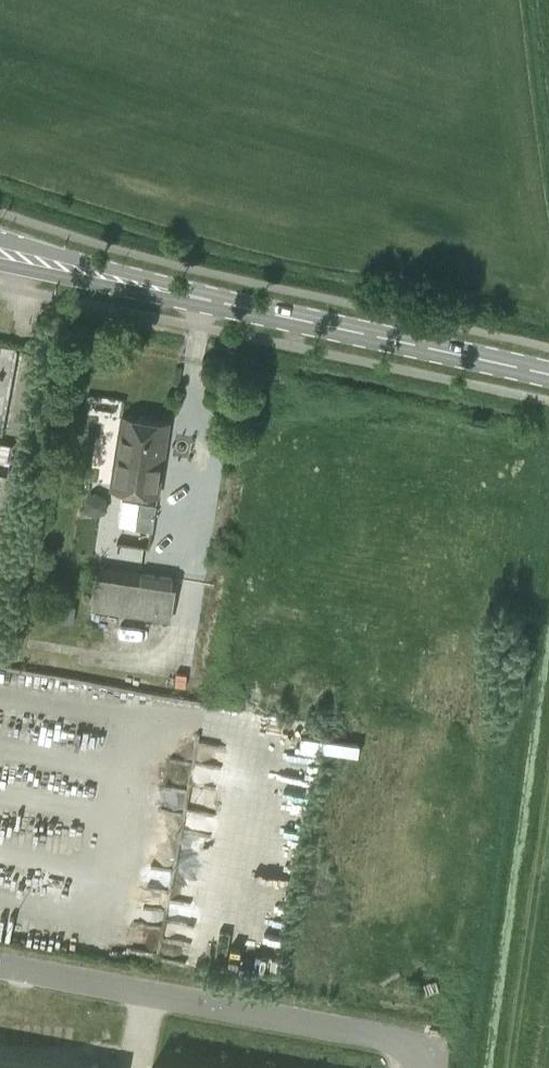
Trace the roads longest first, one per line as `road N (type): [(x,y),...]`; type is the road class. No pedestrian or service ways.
road 1 (primary): [(548,375),(0,249)]
road 2 (unclassified): [(432,1067),(435,1051),(0,966)]
road 3 (track): [(502,1067),(548,755)]

